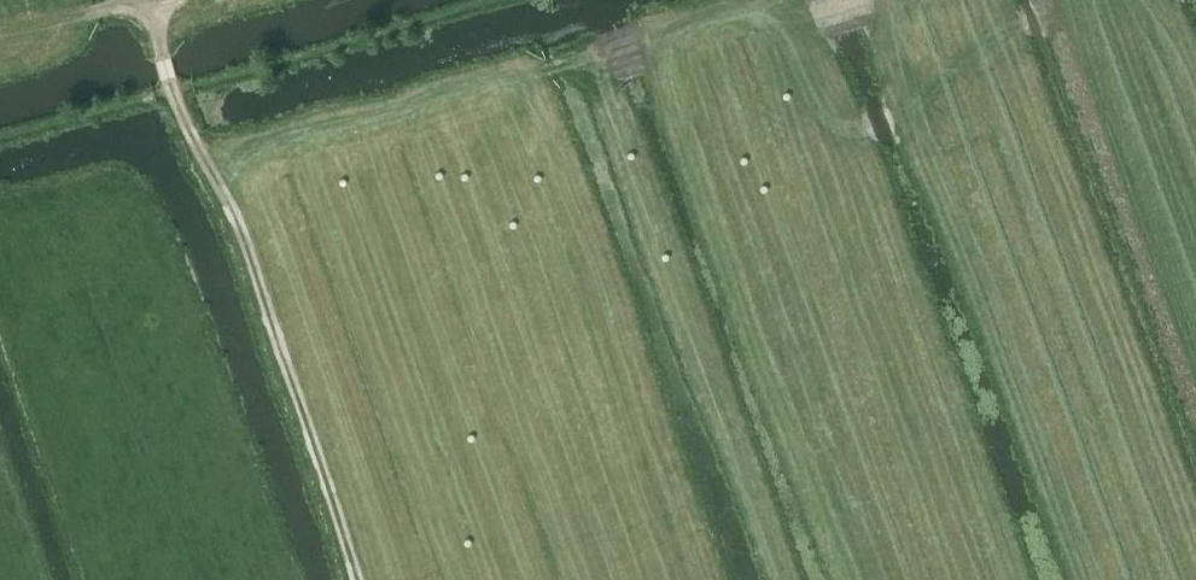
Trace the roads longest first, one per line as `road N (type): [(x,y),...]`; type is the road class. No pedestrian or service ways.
road 1 (track): [(673,235),(613,68),(594,66),(246,157),(216,155)]
road 2 (track): [(1048,0),(1195,403)]
road 3 (track): [(305,365),(262,217),(191,133),(160,50),(164,0)]

